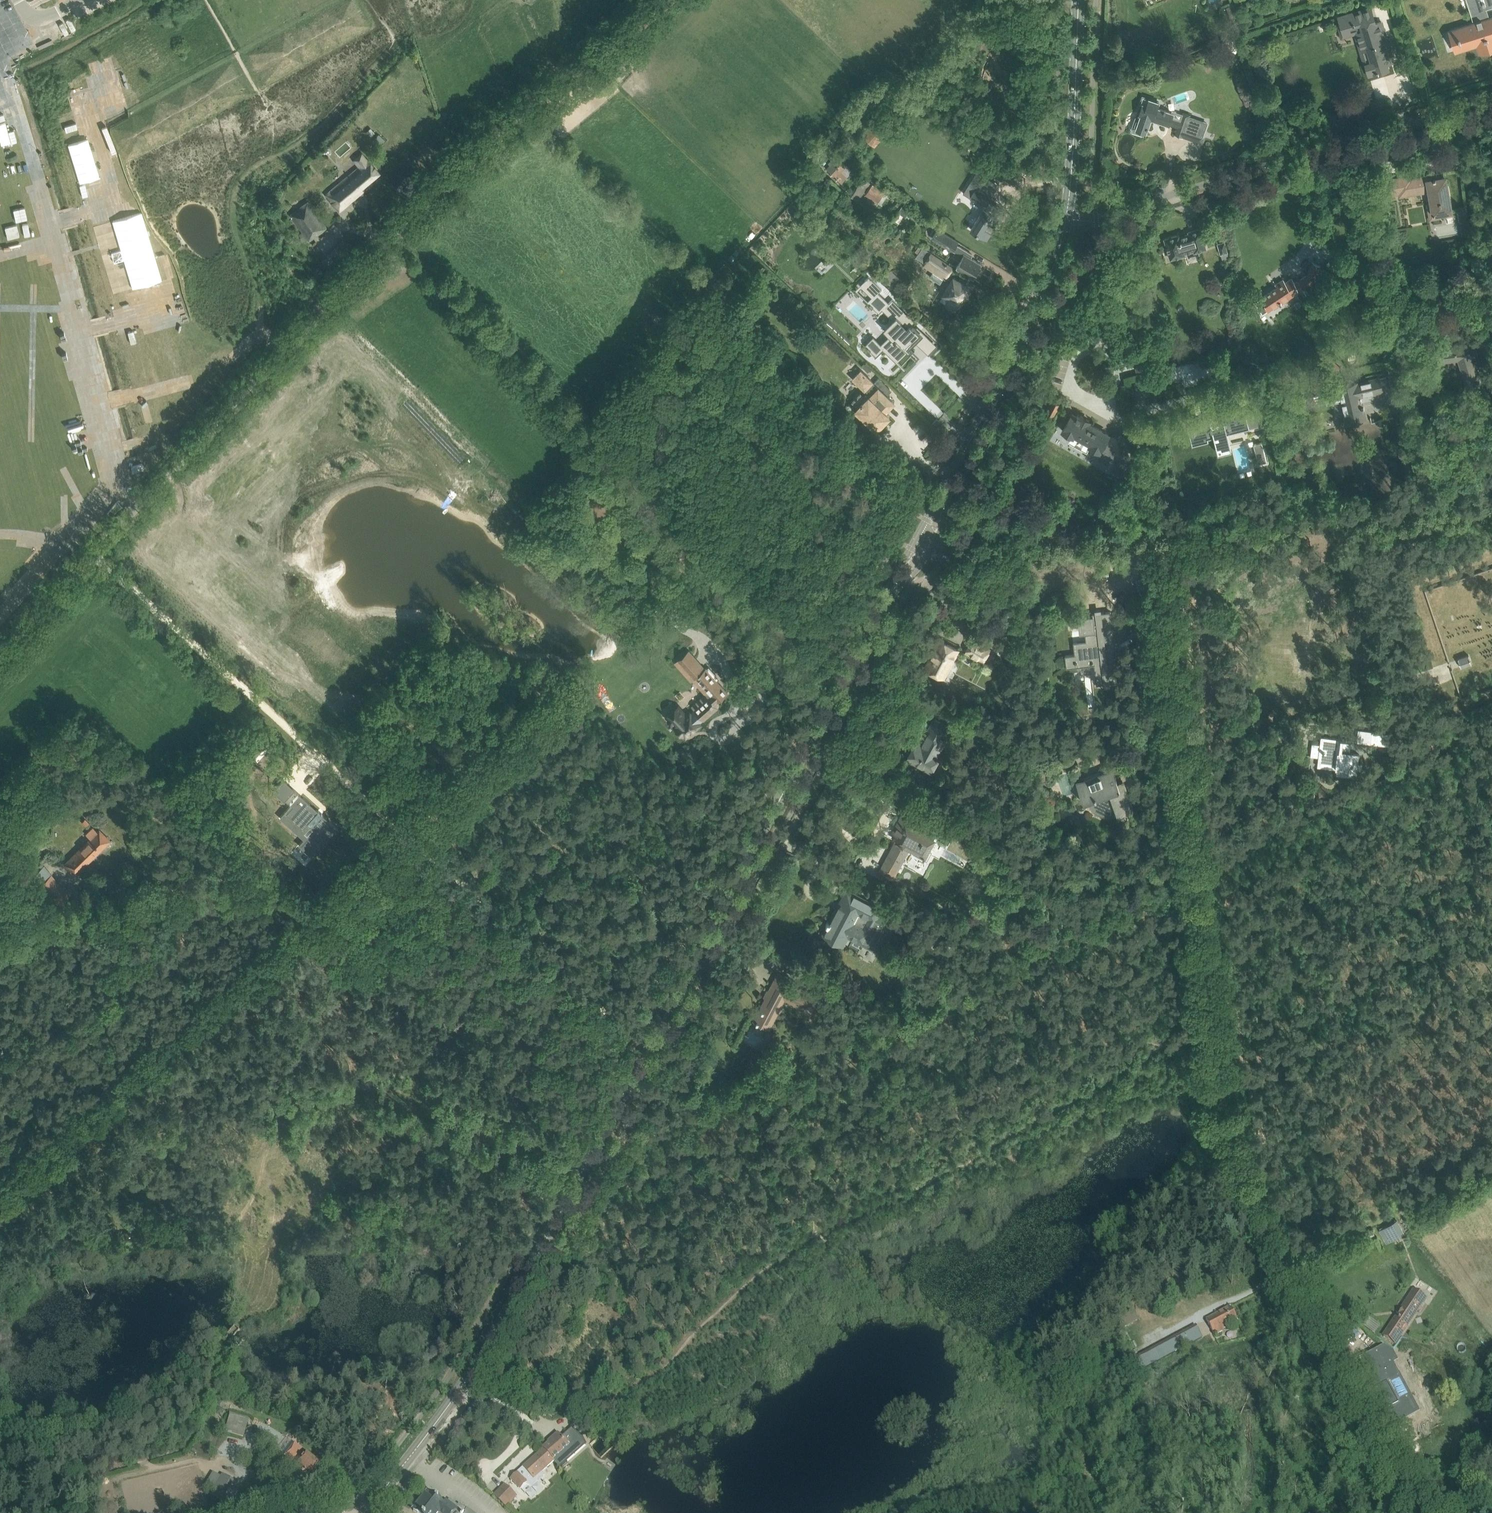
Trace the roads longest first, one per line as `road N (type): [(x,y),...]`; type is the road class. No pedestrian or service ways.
road 1 (secondary): [(364,1512),(456,1396),(502,1320),(891,591),(926,539)]
road 2 (unclassified): [(0,655),(445,176),(664,0)]
road 3 (unclassified): [(1357,1400),(1277,1251),(1235,1146),(1216,1049),(1156,536)]
road 4 (track): [(838,689),(396,229)]
road 5 (residential): [(724,943),(733,940),(910,605),(950,551)]
road 6 (residential): [(1066,219),(1097,220),(1491,98)]
road 7 (secondary): [(926,539),(1046,286),(1066,219)]
road 8 (tertiary): [(1156,536),(1491,506)]
road 9 (track): [(324,761),(93,554)]
road 10 (secondary): [(1066,219),(1078,0)]
road 11 (tertiary): [(1156,536),(950,551)]

